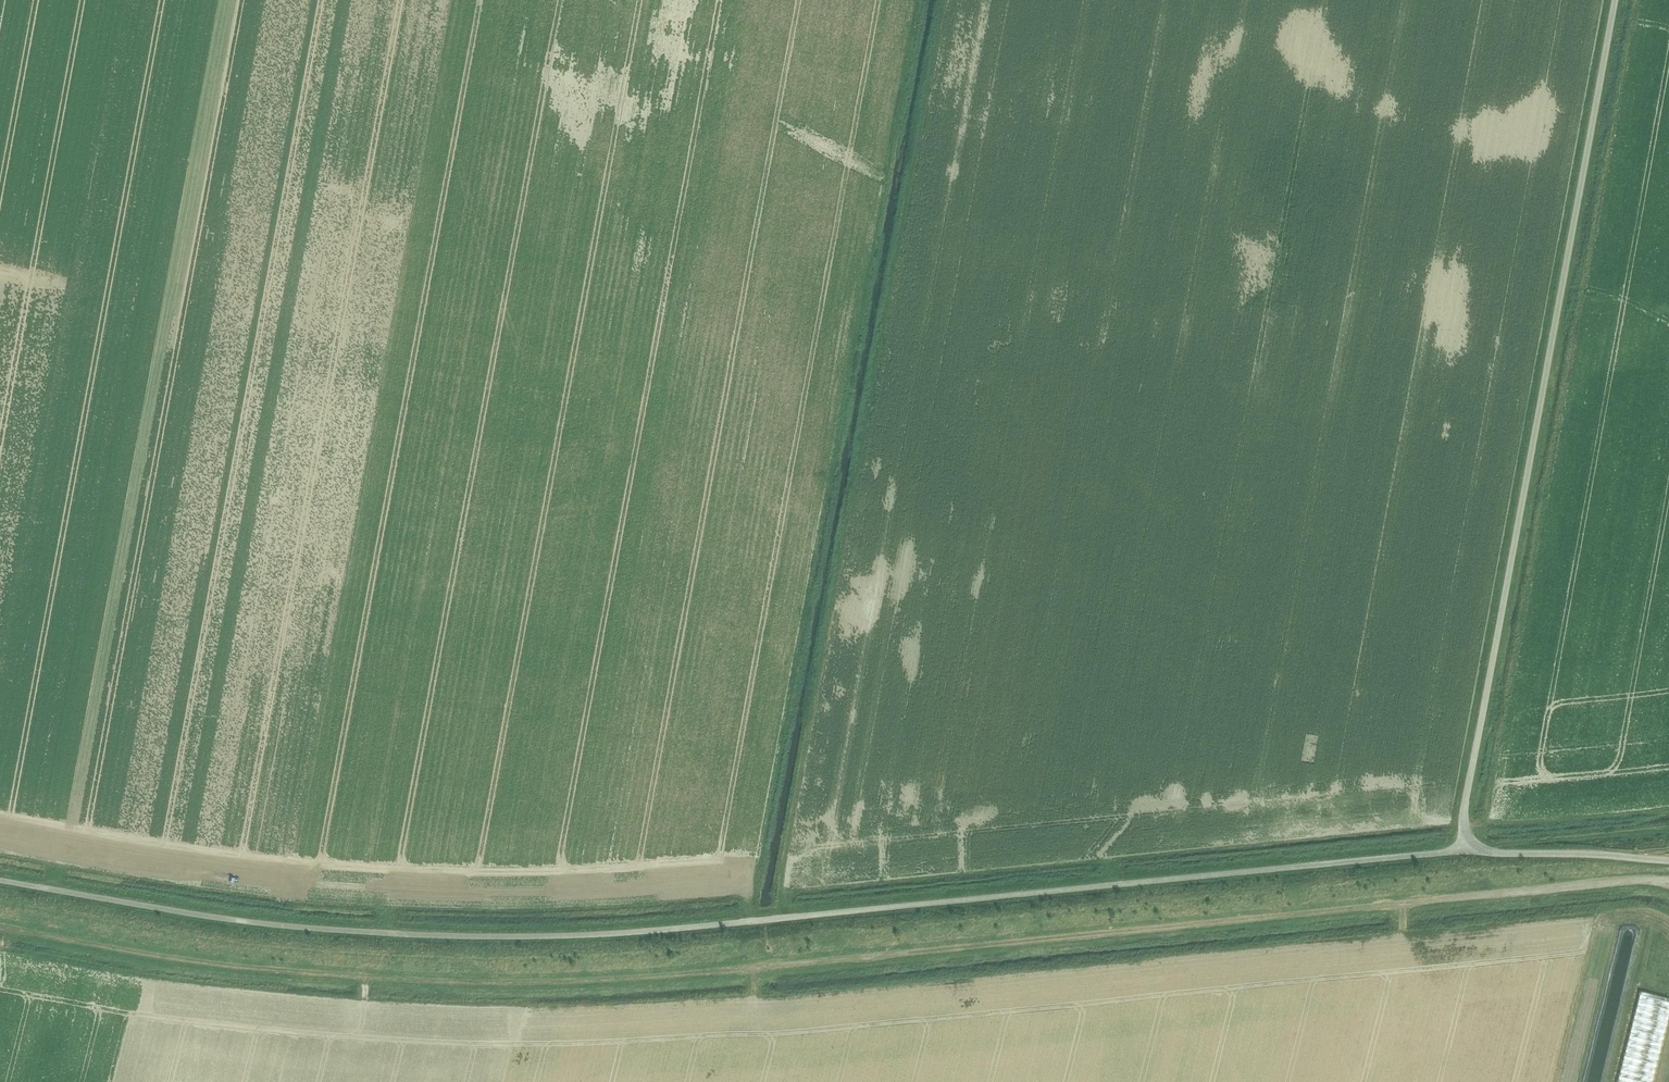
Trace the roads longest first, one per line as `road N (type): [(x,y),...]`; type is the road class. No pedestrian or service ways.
road 1 (unclassified): [(1464,848),(1007,898),(485,940),(188,918),(0,883)]
road 2 (track): [(0,930),(186,964),(367,981),(561,986),(1403,905),(1403,932)]
road 3 (unclassified): [(1464,848),(1464,803),(1617,0)]
road 4 (track): [(1403,905),(1668,882)]
road 5 (unclassified): [(1668,860),(1464,848)]

